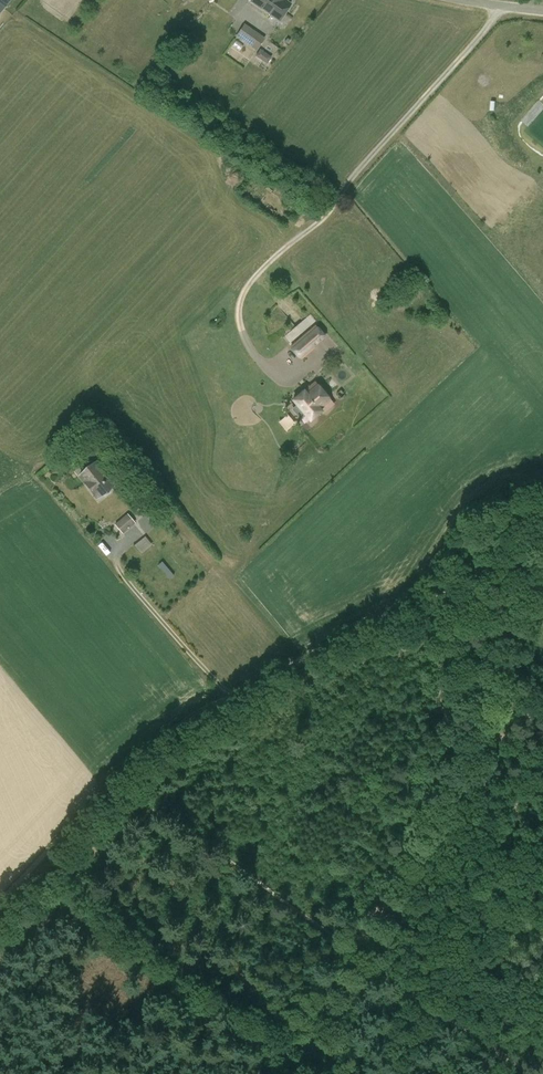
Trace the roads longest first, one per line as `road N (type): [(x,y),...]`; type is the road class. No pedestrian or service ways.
road 1 (track): [(0,904),(159,740),(249,685),(446,597),(542,536)]
road 2 (track): [(410,842),(542,568)]
road 3 (track): [(410,842),(301,1073)]
road 4 (track): [(355,953),(531,1073)]
road 5 (track): [(542,827),(471,773),(455,767),(442,775)]

